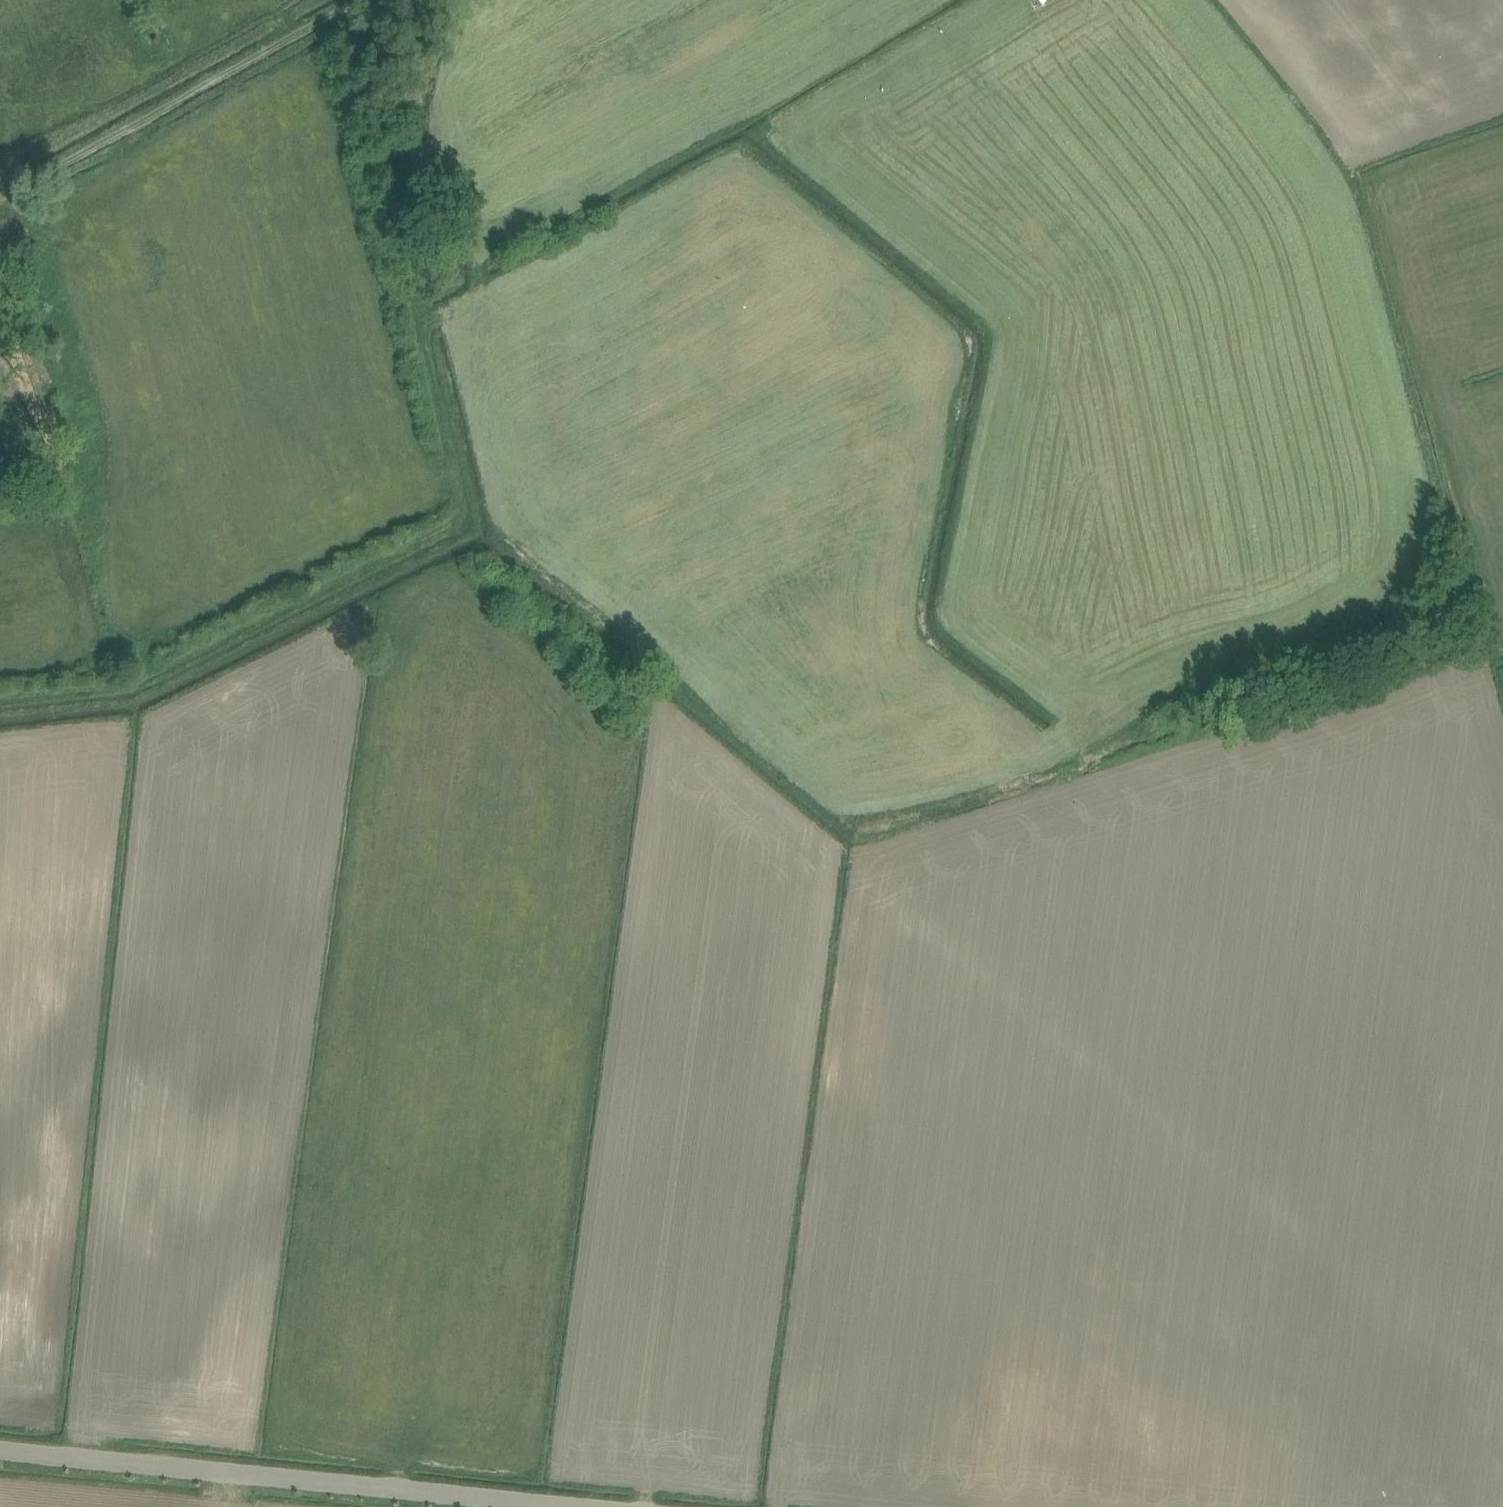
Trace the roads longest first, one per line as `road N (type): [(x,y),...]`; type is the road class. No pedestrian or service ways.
road 1 (unclassified): [(580,1506),(0,1451)]
road 2 (track): [(361,0),(0,197)]

